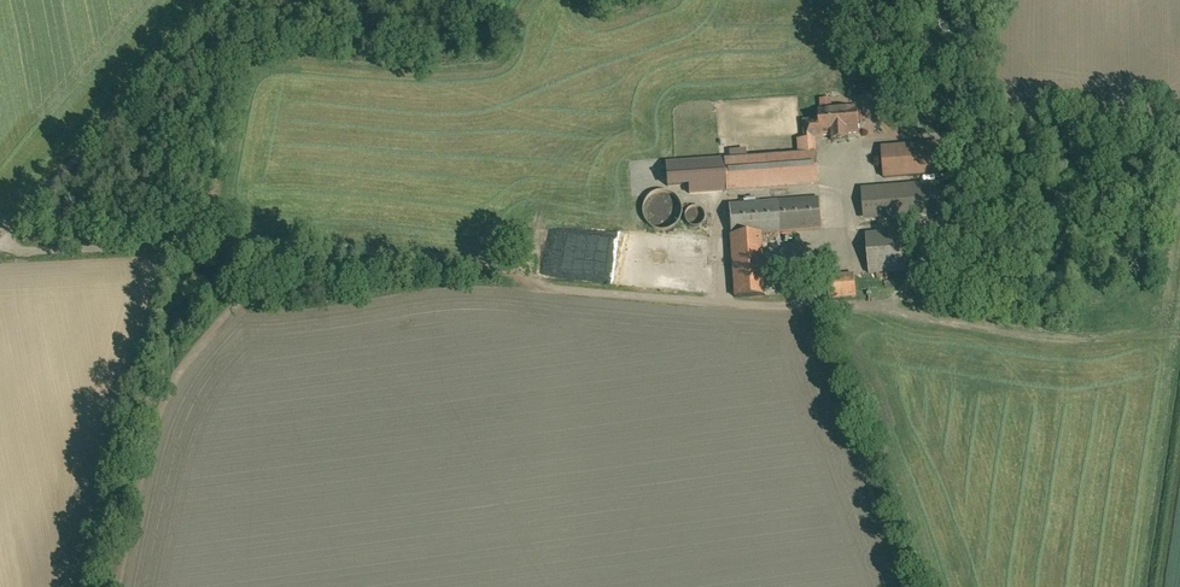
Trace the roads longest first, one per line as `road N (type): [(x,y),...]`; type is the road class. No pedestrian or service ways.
road 1 (track): [(223,0),(6,245),(230,241),(526,264),(540,284),(560,289),(876,307),(1114,331),(1130,327),(1148,297),(1165,135)]
road 2 (track): [(299,247),(178,381),(143,489),(127,586)]

